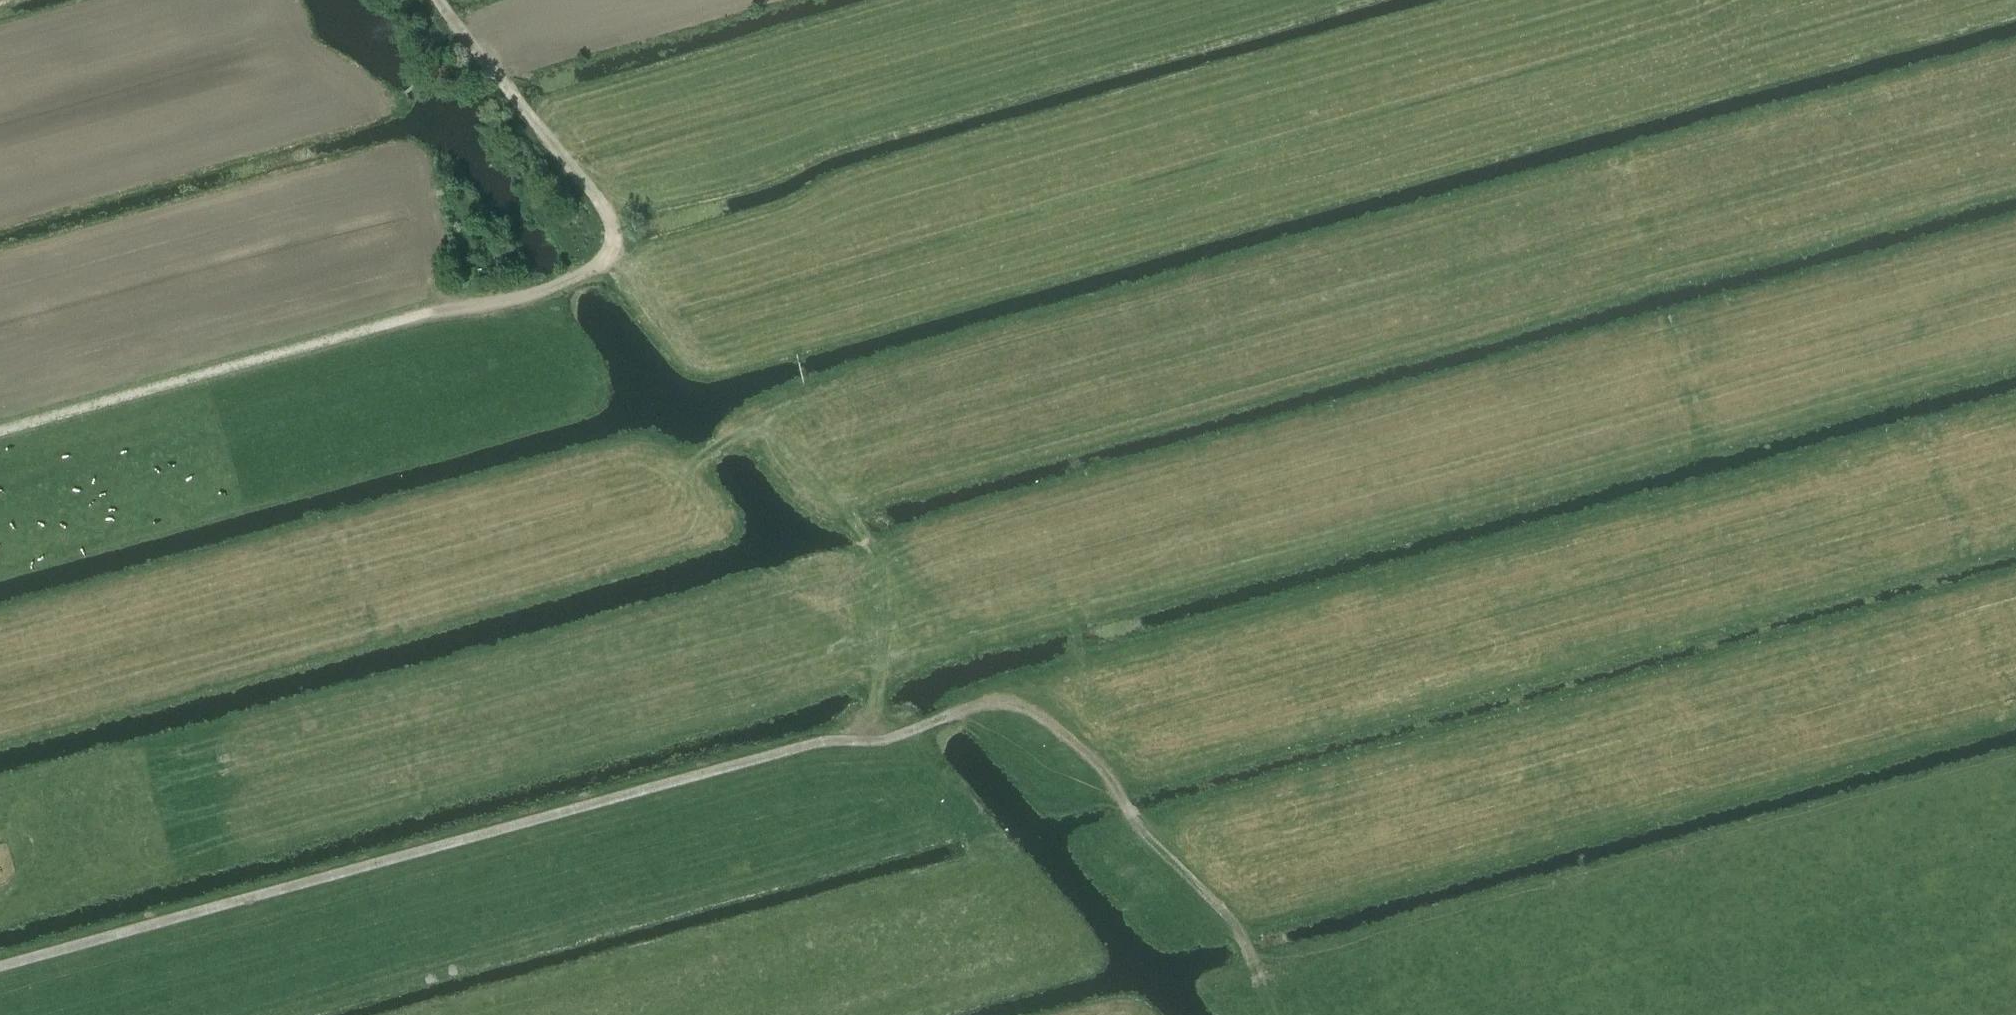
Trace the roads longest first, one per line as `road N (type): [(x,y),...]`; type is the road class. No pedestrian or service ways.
road 1 (track): [(0,965),(783,750),(911,732),(986,704),(1016,703),(1112,778),(1129,819),(1245,929),(1284,1014)]
road 2 (track): [(0,429),(450,305),(548,299),(602,265),(624,235),(430,0)]
road 3 (track): [(853,510),(926,638),(925,659),(874,702),(870,735)]

